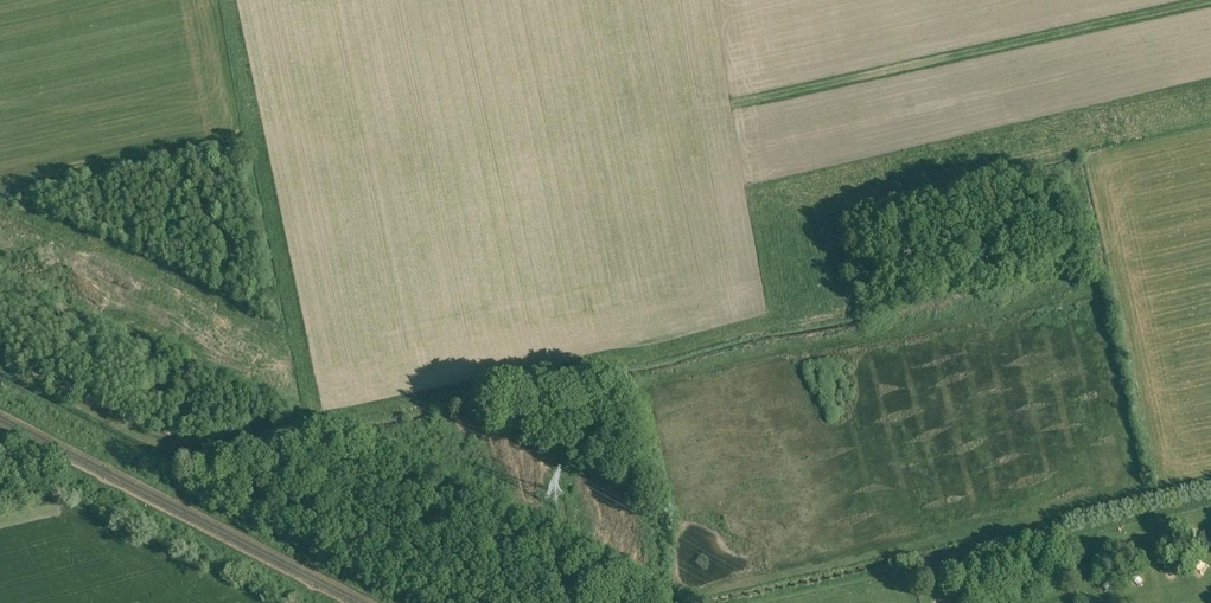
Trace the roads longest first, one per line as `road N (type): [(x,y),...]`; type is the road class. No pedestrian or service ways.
road 1 (track): [(598,602),(660,588),(688,596),(1210,481)]

